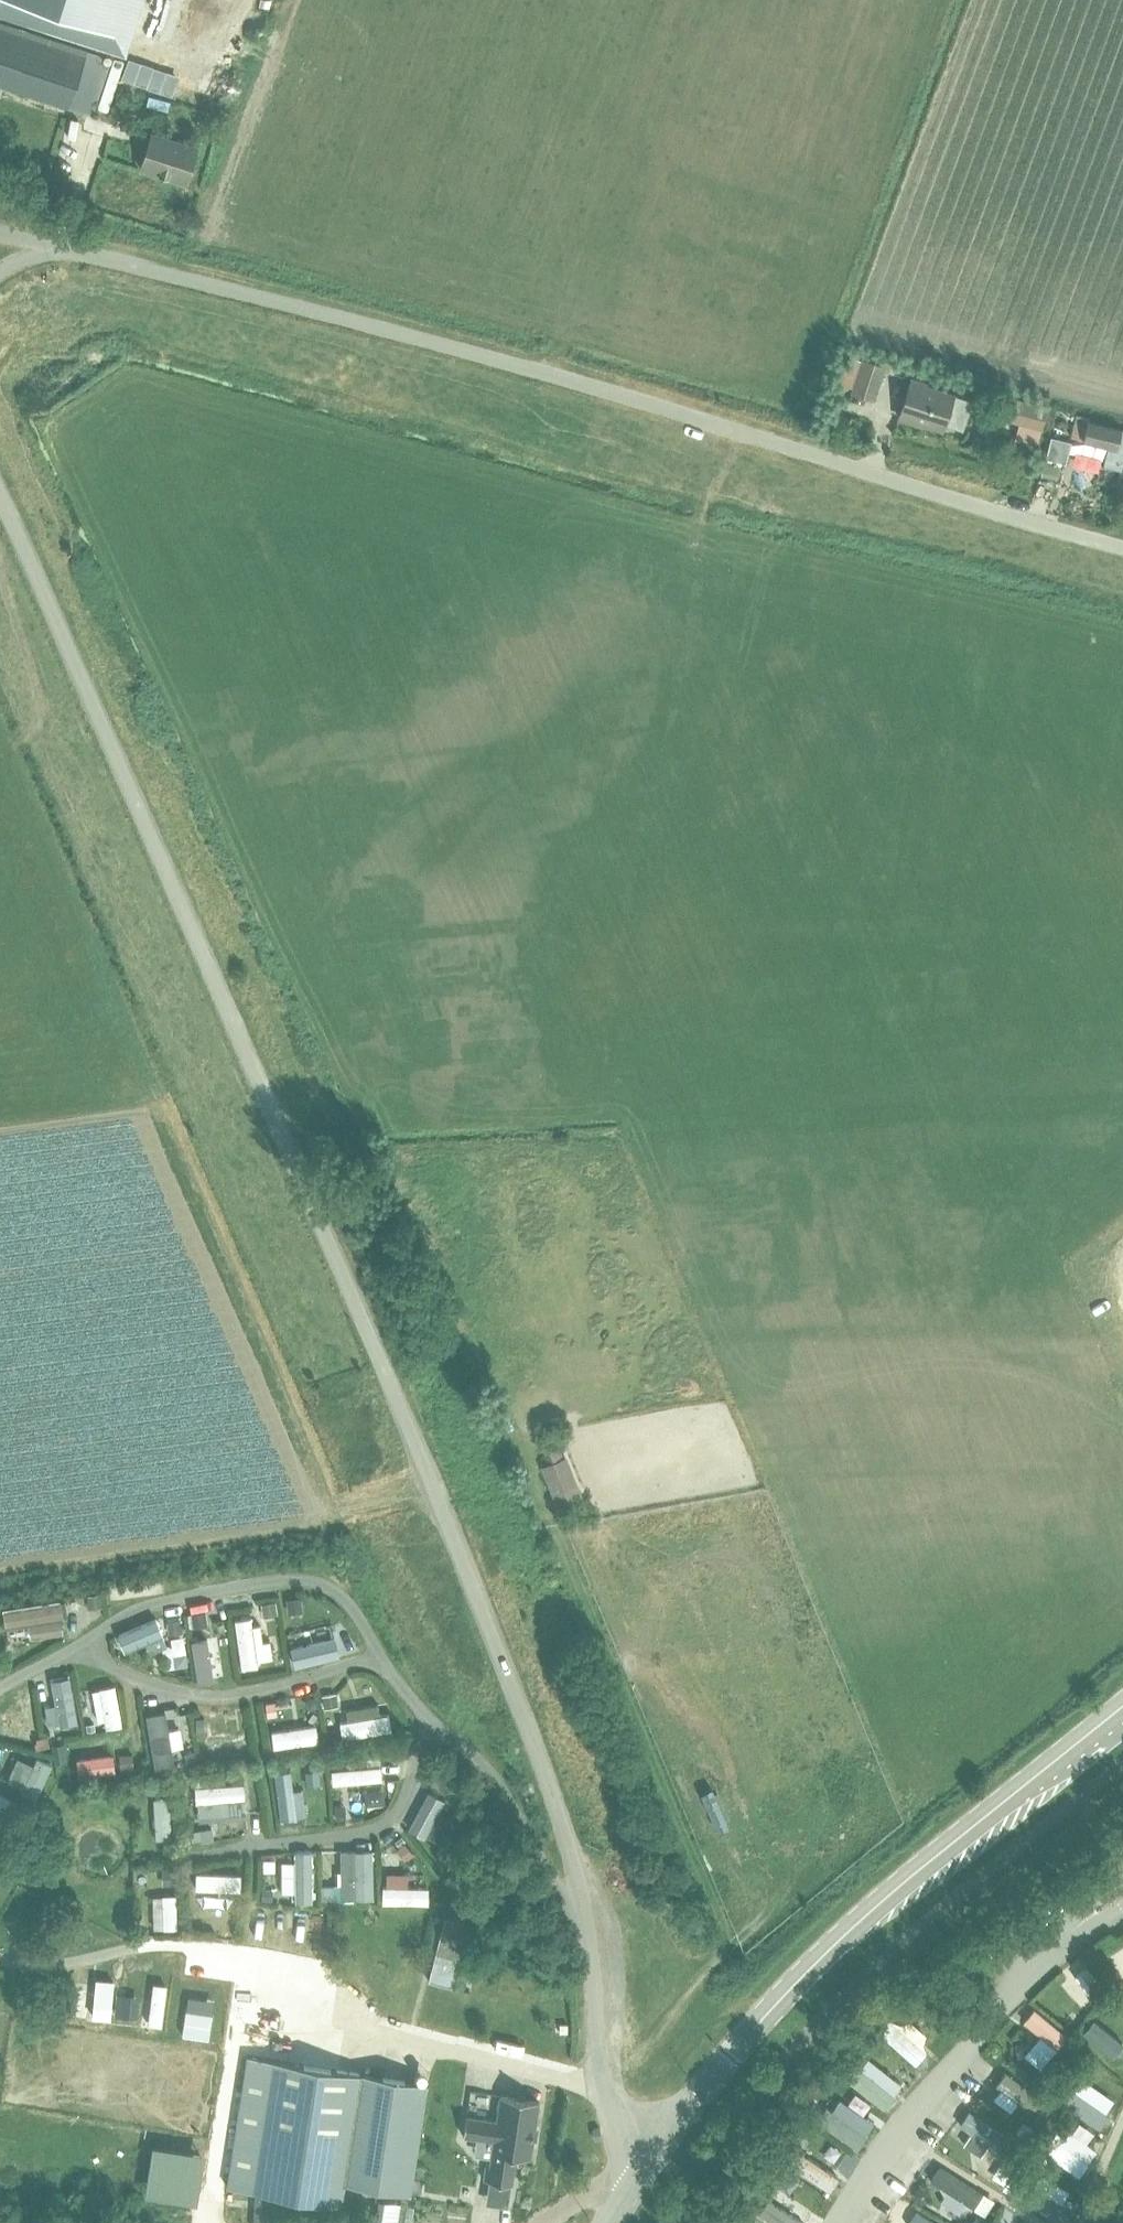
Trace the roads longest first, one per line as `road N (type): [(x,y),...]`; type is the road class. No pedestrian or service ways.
road 1 (unclassified): [(656,2155),(631,2142),(609,2115),(568,1837),(449,1520),(0,498)]
road 2 (tertiary): [(1122,546),(584,384),(65,249)]
road 3 (tertiary): [(656,2155),(786,1992),(1122,1709)]

